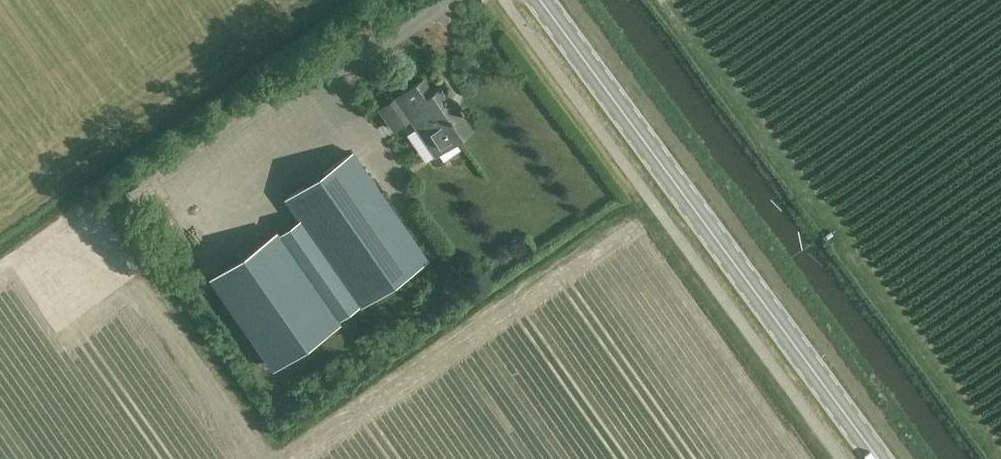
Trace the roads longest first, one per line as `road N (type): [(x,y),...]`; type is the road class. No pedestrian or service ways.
road 1 (secondary): [(879,458),(539,0)]

